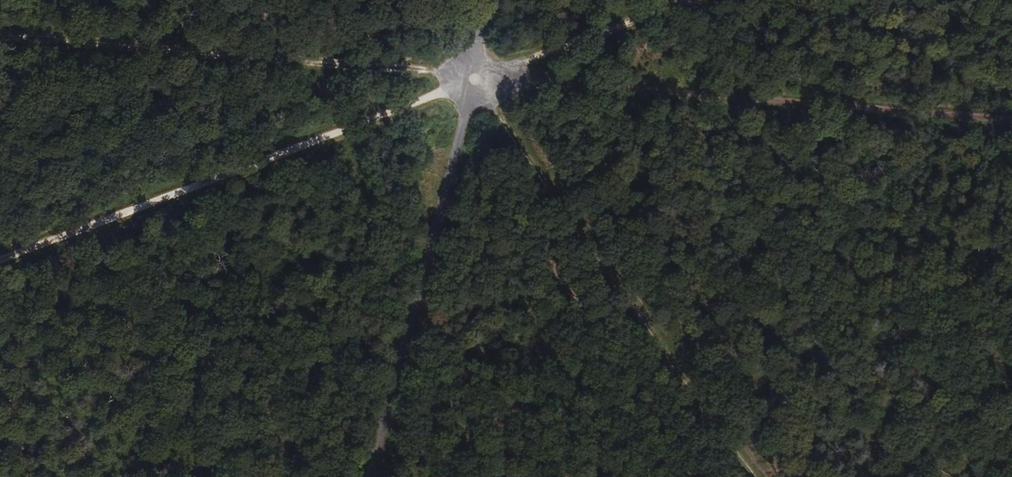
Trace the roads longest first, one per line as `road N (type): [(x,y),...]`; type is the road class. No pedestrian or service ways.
road 1 (track): [(0,259),(471,80)]
road 2 (unclassified): [(486,0),(465,111),(369,476)]
road 3 (track): [(752,476),(471,80)]
road 4 (track): [(0,34),(471,80)]
road 5 (track): [(471,80),(688,0)]

